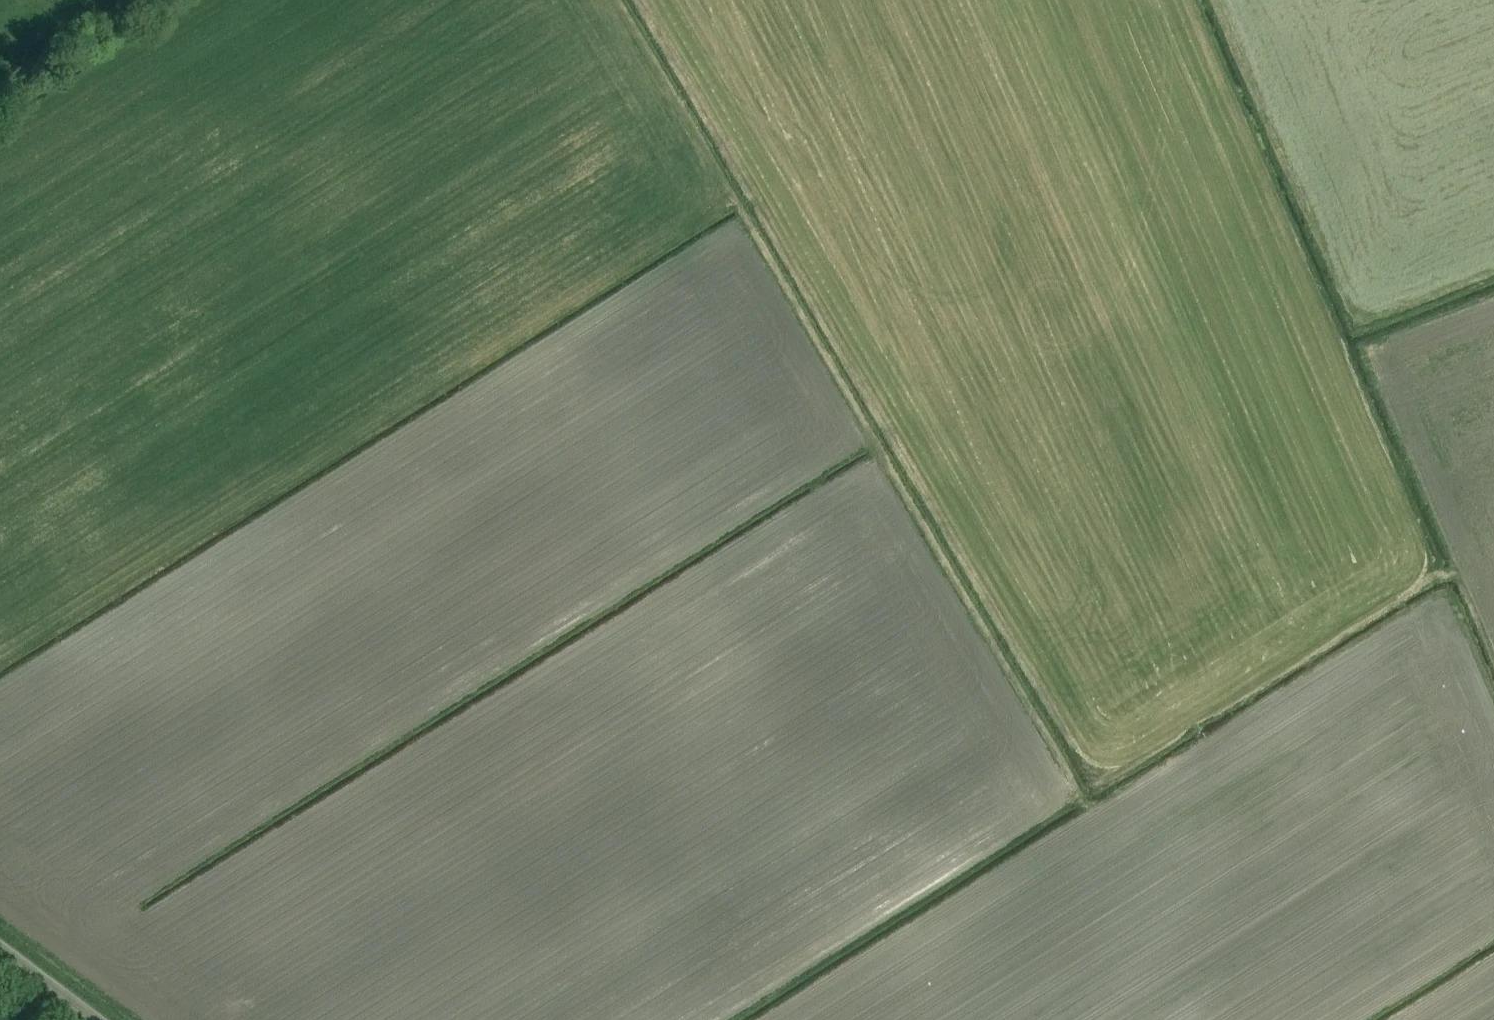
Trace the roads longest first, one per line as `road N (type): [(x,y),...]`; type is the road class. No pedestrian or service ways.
road 1 (unclassified): [(100,1019),(0,946)]

